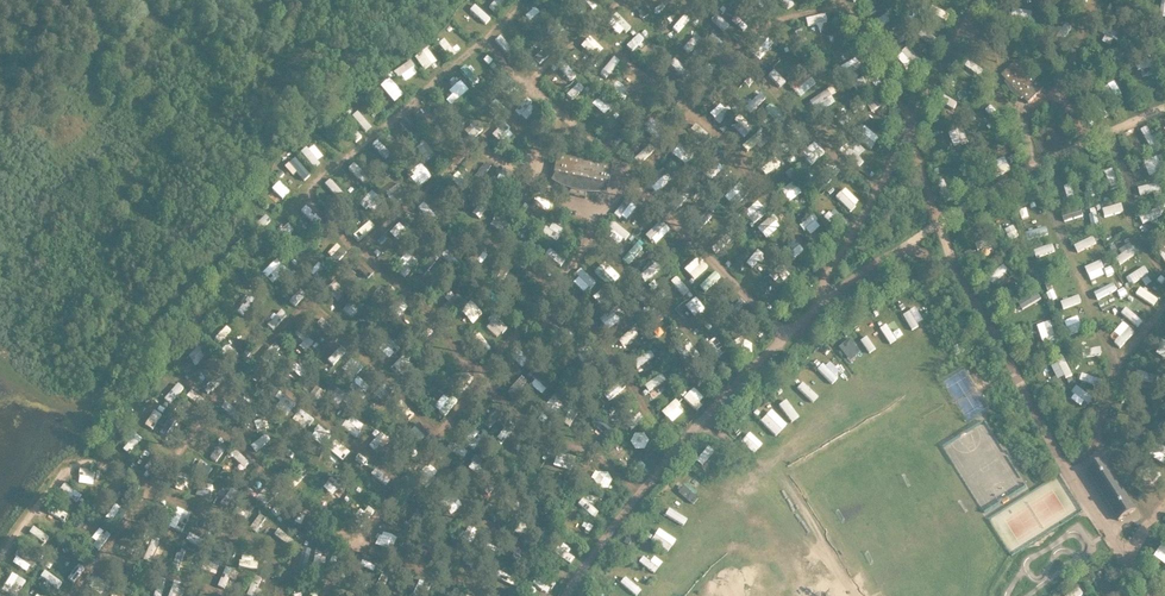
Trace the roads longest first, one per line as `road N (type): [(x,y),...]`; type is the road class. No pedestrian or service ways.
road 1 (track): [(0,555),(74,466),(119,470),(148,488),(70,595)]
road 2 (track): [(516,0),(343,158)]

